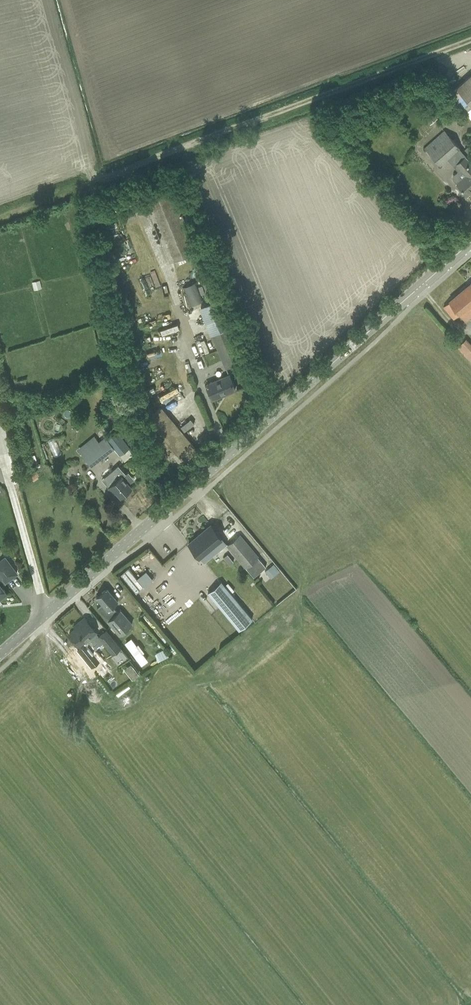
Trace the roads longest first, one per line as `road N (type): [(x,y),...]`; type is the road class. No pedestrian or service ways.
road 1 (unclassified): [(0,656),(470,243)]

